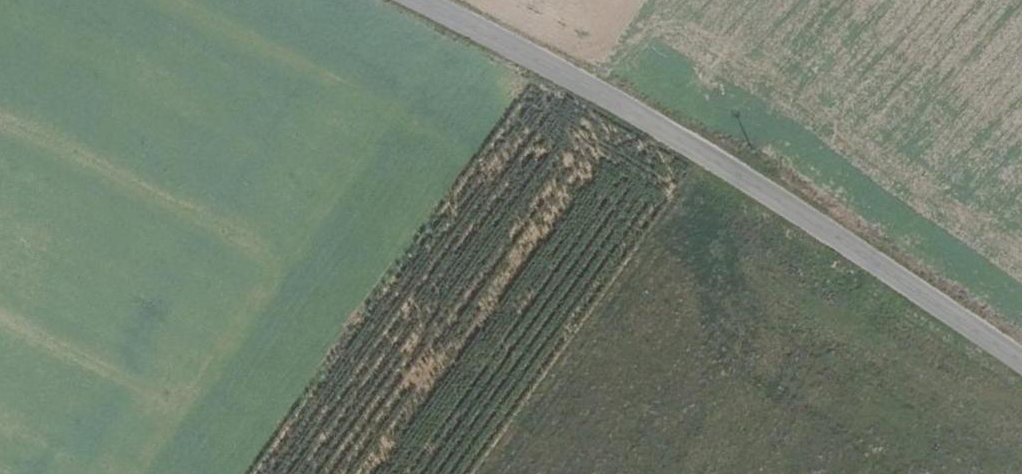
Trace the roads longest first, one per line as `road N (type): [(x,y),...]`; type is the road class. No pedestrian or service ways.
road 1 (tertiary): [(1021,362),(769,192),(417,0)]

